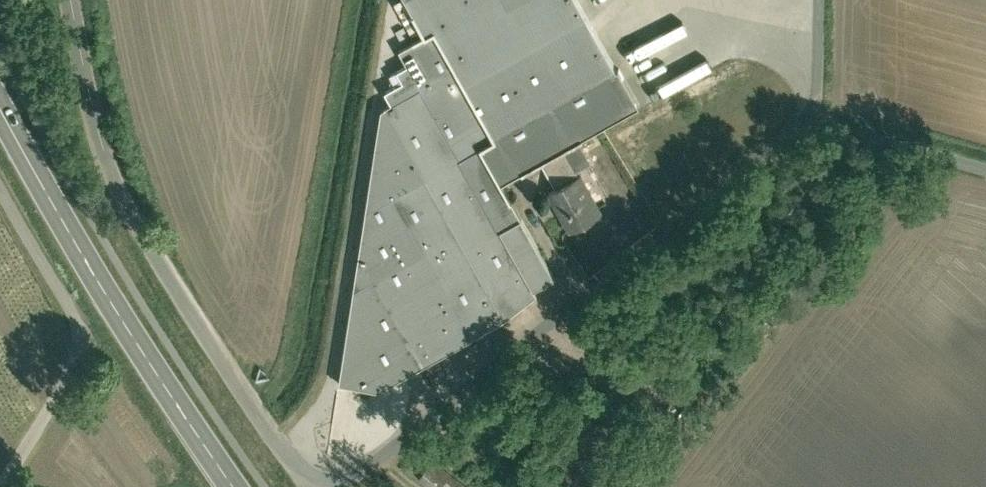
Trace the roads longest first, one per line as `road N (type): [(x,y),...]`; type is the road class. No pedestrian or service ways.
road 1 (unclassified): [(76,0),(96,115),(143,219),(291,440),(320,469),(362,463),(773,150),(821,104)]
road 2 (secondary): [(0,101),(95,266),(249,486)]
road 3 (unclassified): [(821,104),(865,125),(985,158)]

